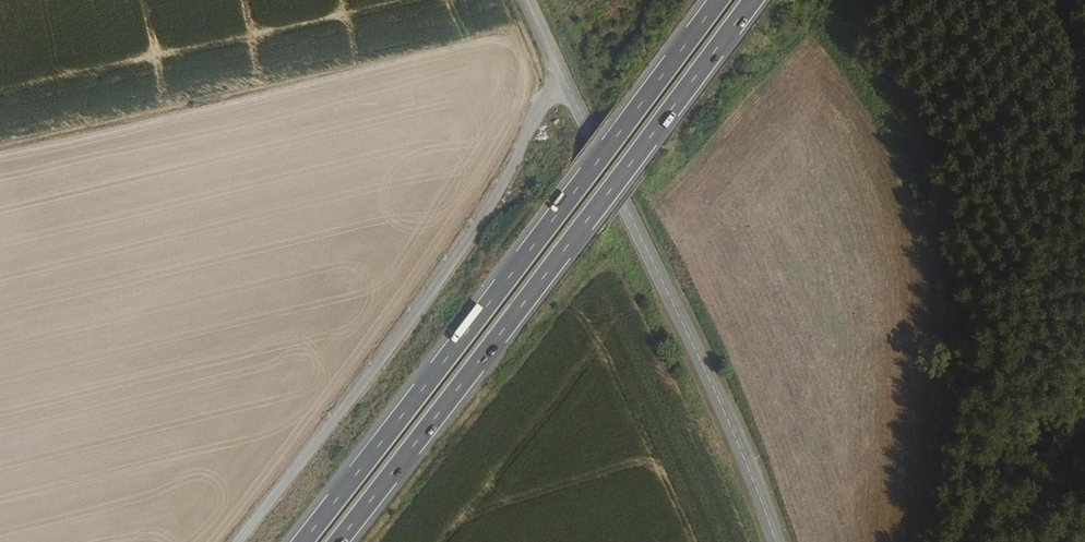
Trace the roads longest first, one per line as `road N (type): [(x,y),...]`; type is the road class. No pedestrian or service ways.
road 1 (trunk): [(339,541),(753,0)]
road 2 (trunk): [(718,0),(304,541)]
road 3 (tertiary): [(776,541),(736,430),(527,0)]
road 4 (track): [(228,541),(424,292),(550,96),(568,84)]

